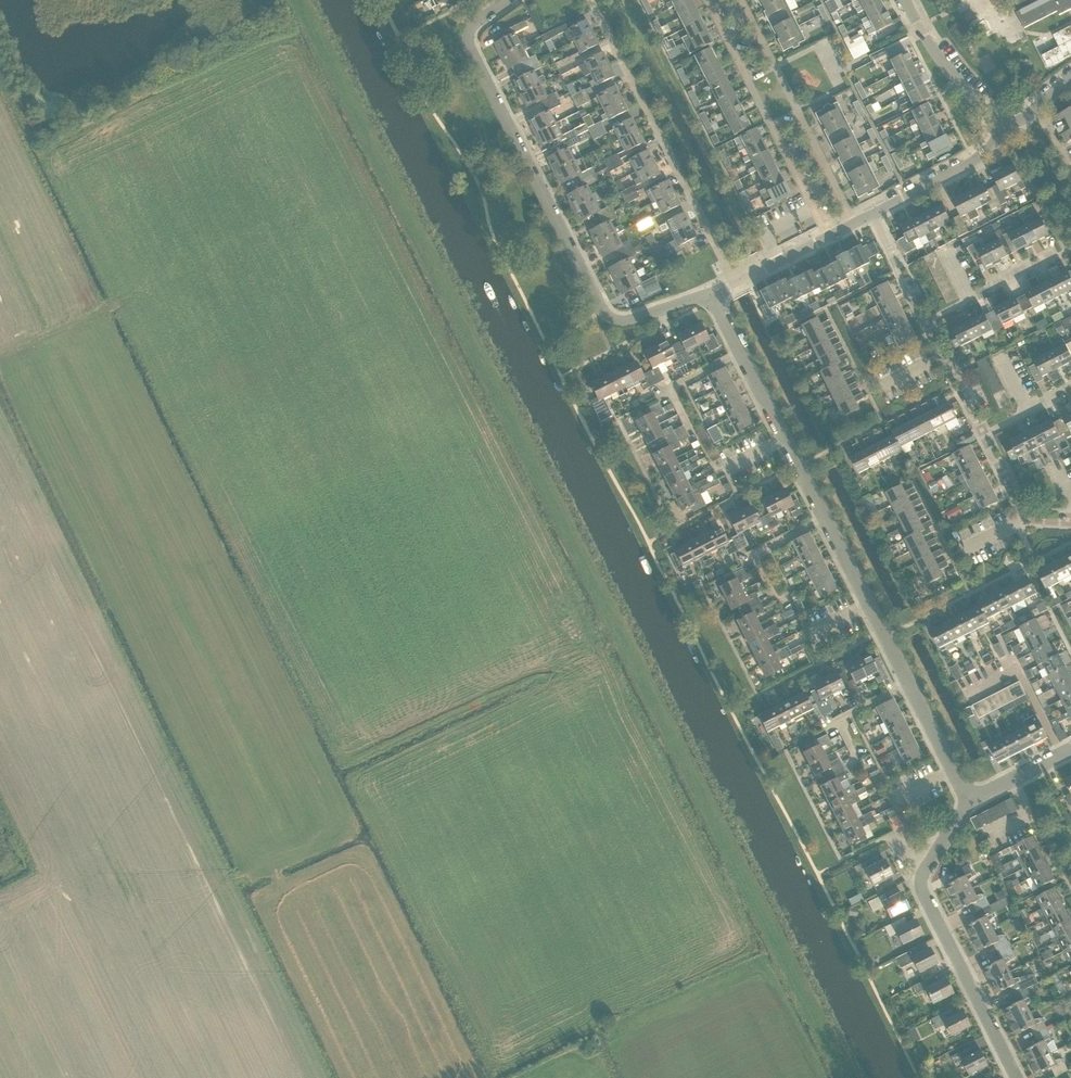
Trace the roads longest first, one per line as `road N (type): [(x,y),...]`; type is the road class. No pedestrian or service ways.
road 1 (residential): [(713,296),(625,323),(602,310),(466,50),(488,14)]
road 2 (residential): [(735,285),(593,2)]
road 3 (unclassified): [(1012,1077),(920,891),(923,866),(967,803)]
road 4 (residential): [(827,238),(706,0)]
road 5 (residential): [(742,0),(855,224)]
road 6 (residential): [(1004,138),(928,49),(900,0)]
road 7 (residential): [(1004,138),(973,166),(870,216)]
road 8 (unclassified): [(772,599),(752,556),(824,517)]
road 9 (unclassified): [(856,762),(839,722),(909,683)]
road 10 (unclassified): [(689,427),(670,389),(740,352)]
road 11 (residential): [(923,325),(870,216)]

